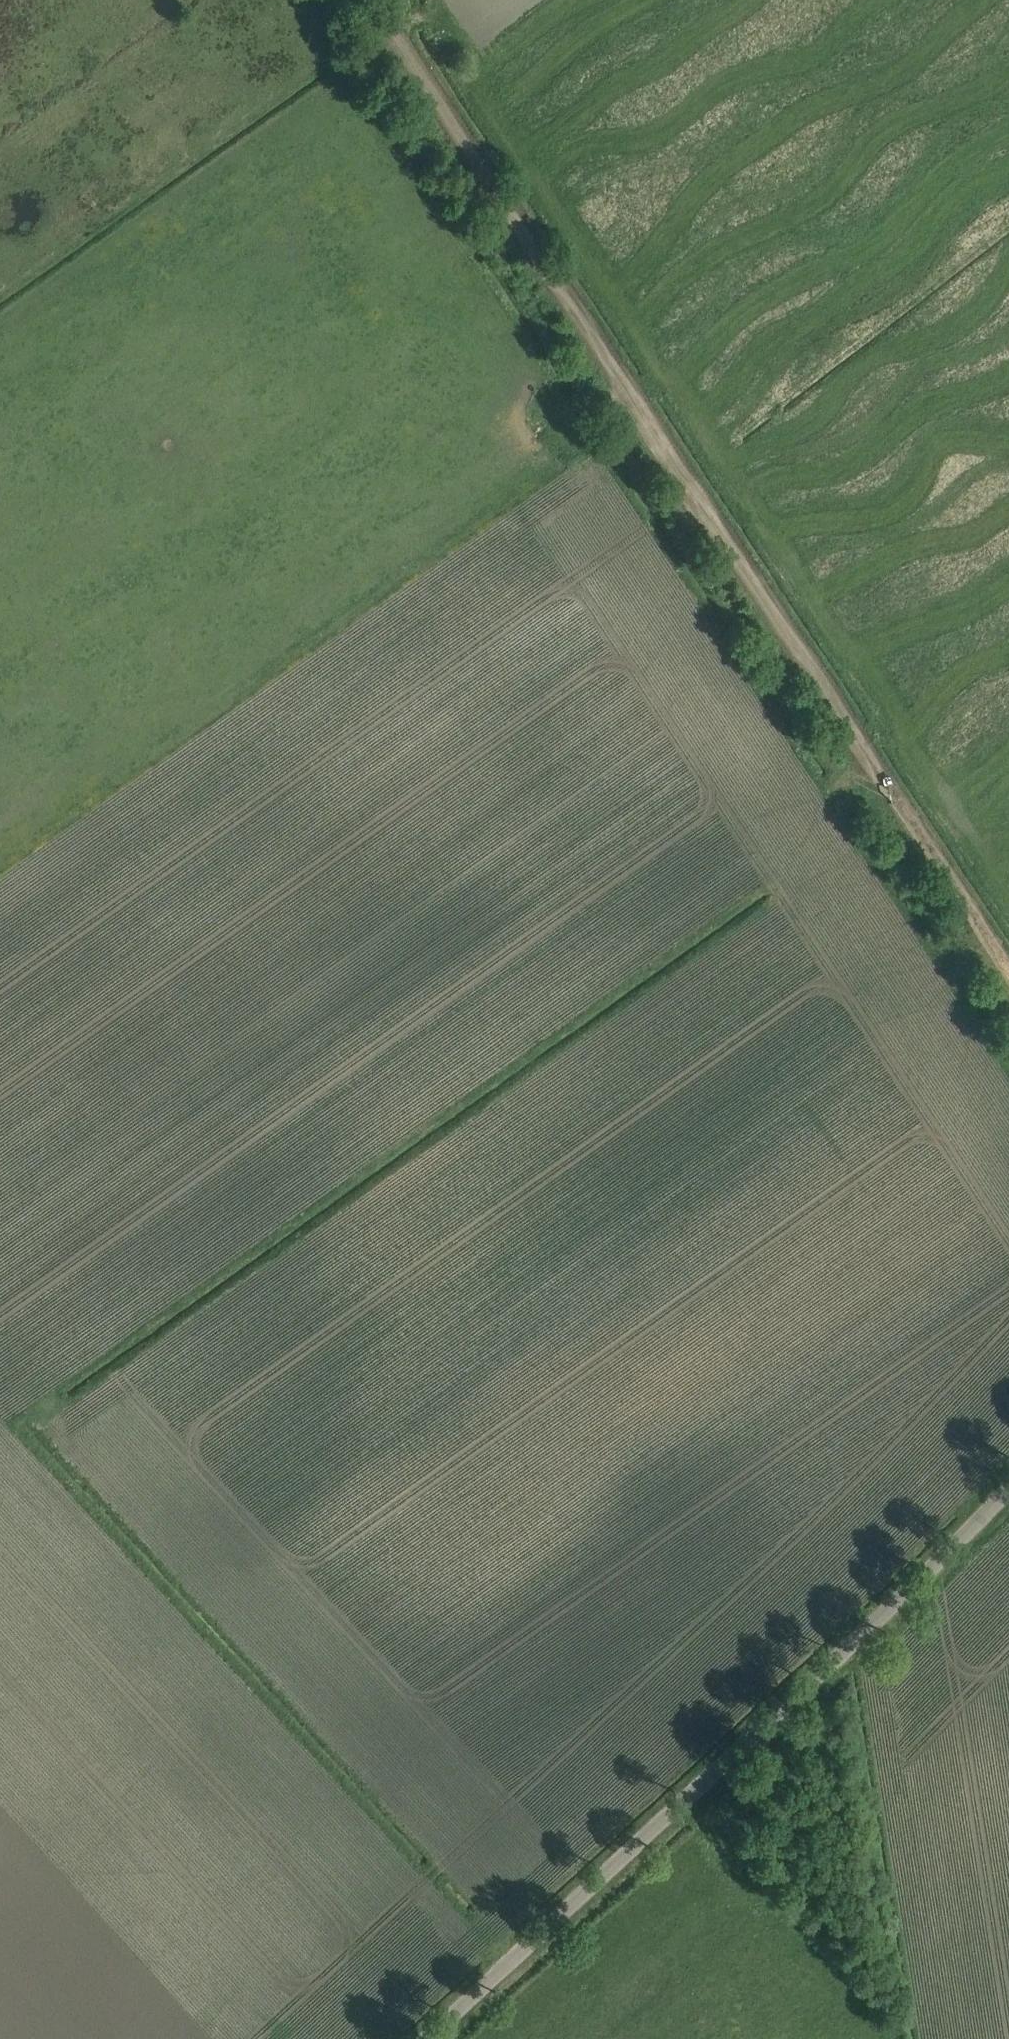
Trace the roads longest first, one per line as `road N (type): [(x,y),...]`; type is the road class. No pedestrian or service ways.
road 1 (track): [(367,0),(1008,978)]
road 2 (tertiary): [(428,2038),(1008,1491)]

